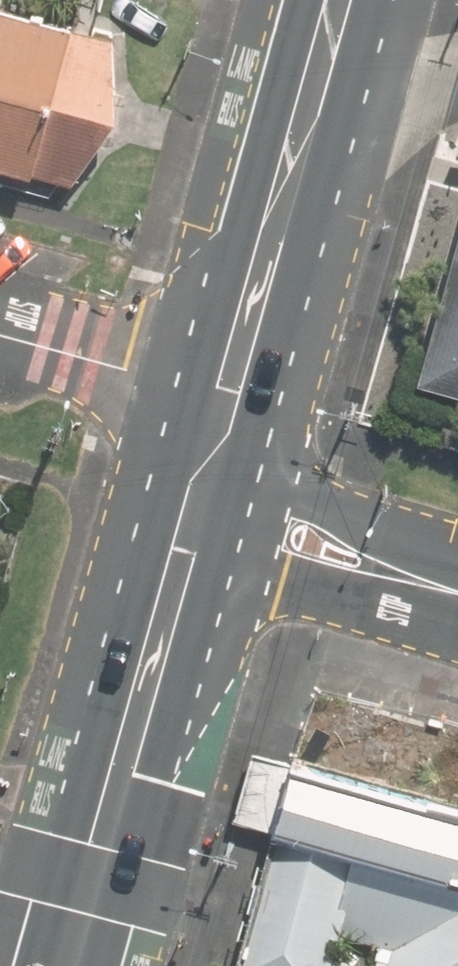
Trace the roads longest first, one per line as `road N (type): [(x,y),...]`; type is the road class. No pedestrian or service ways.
road 1 (primary): [(182,560),(69,965)]
road 2 (primary): [(337,0),(229,390)]
road 3 (residential): [(207,469),(303,497),(456,593)]
road 4 (residential): [(456,593),(302,586),(182,560)]
road 5 (residential): [(229,390),(0,335)]

